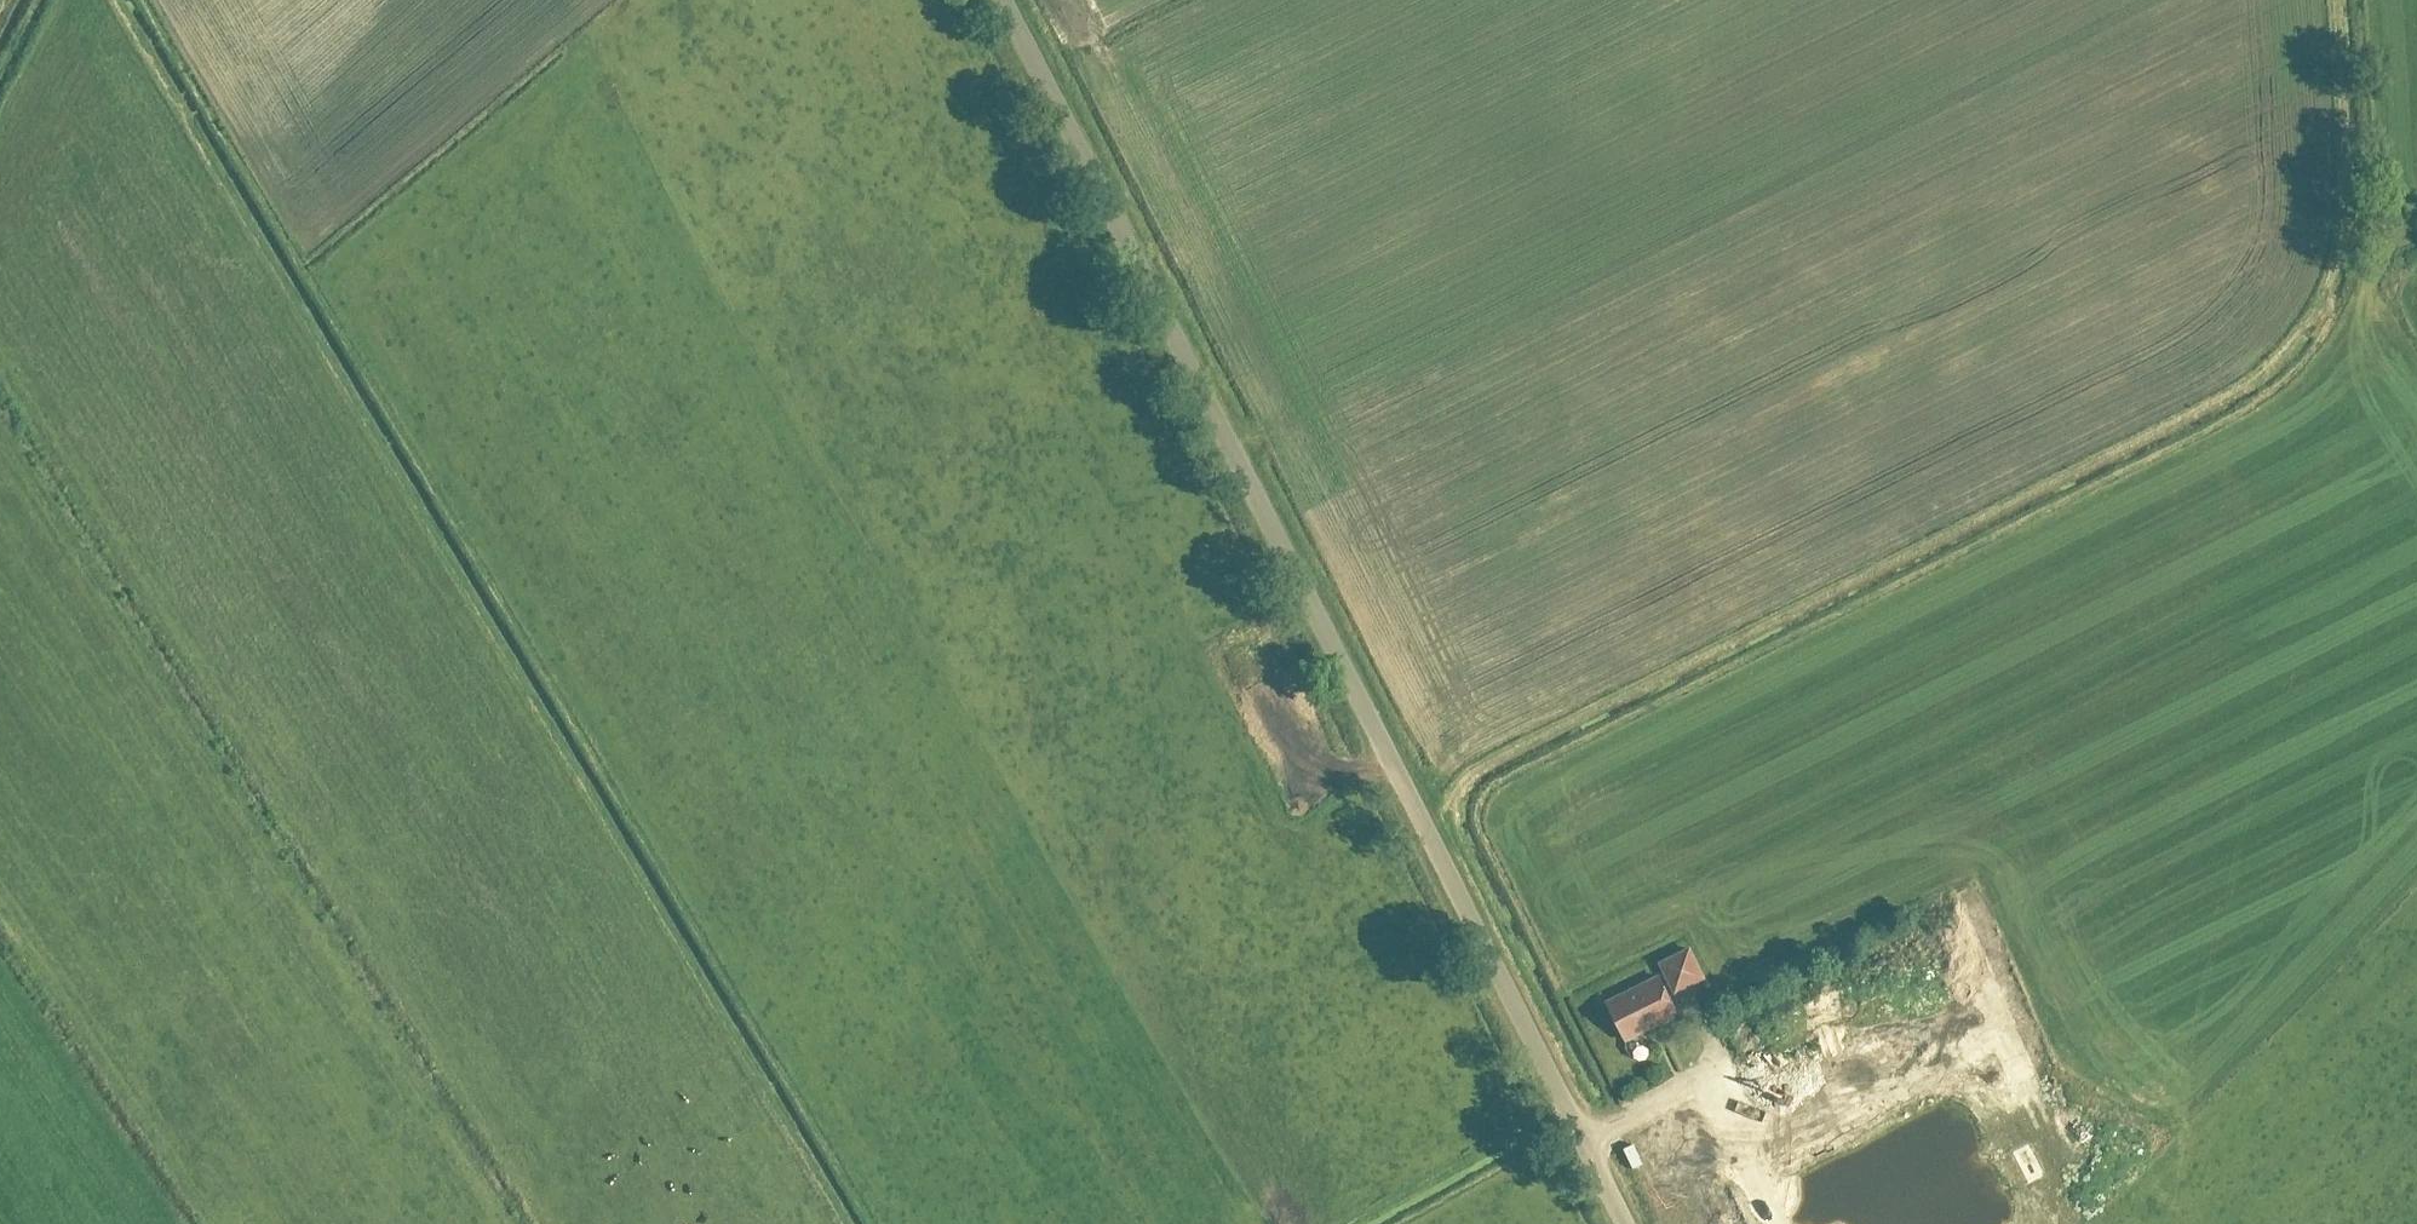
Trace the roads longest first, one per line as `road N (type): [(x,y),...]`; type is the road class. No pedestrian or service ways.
road 1 (unclassified): [(1638,1223),(1310,566),(1013,0)]

